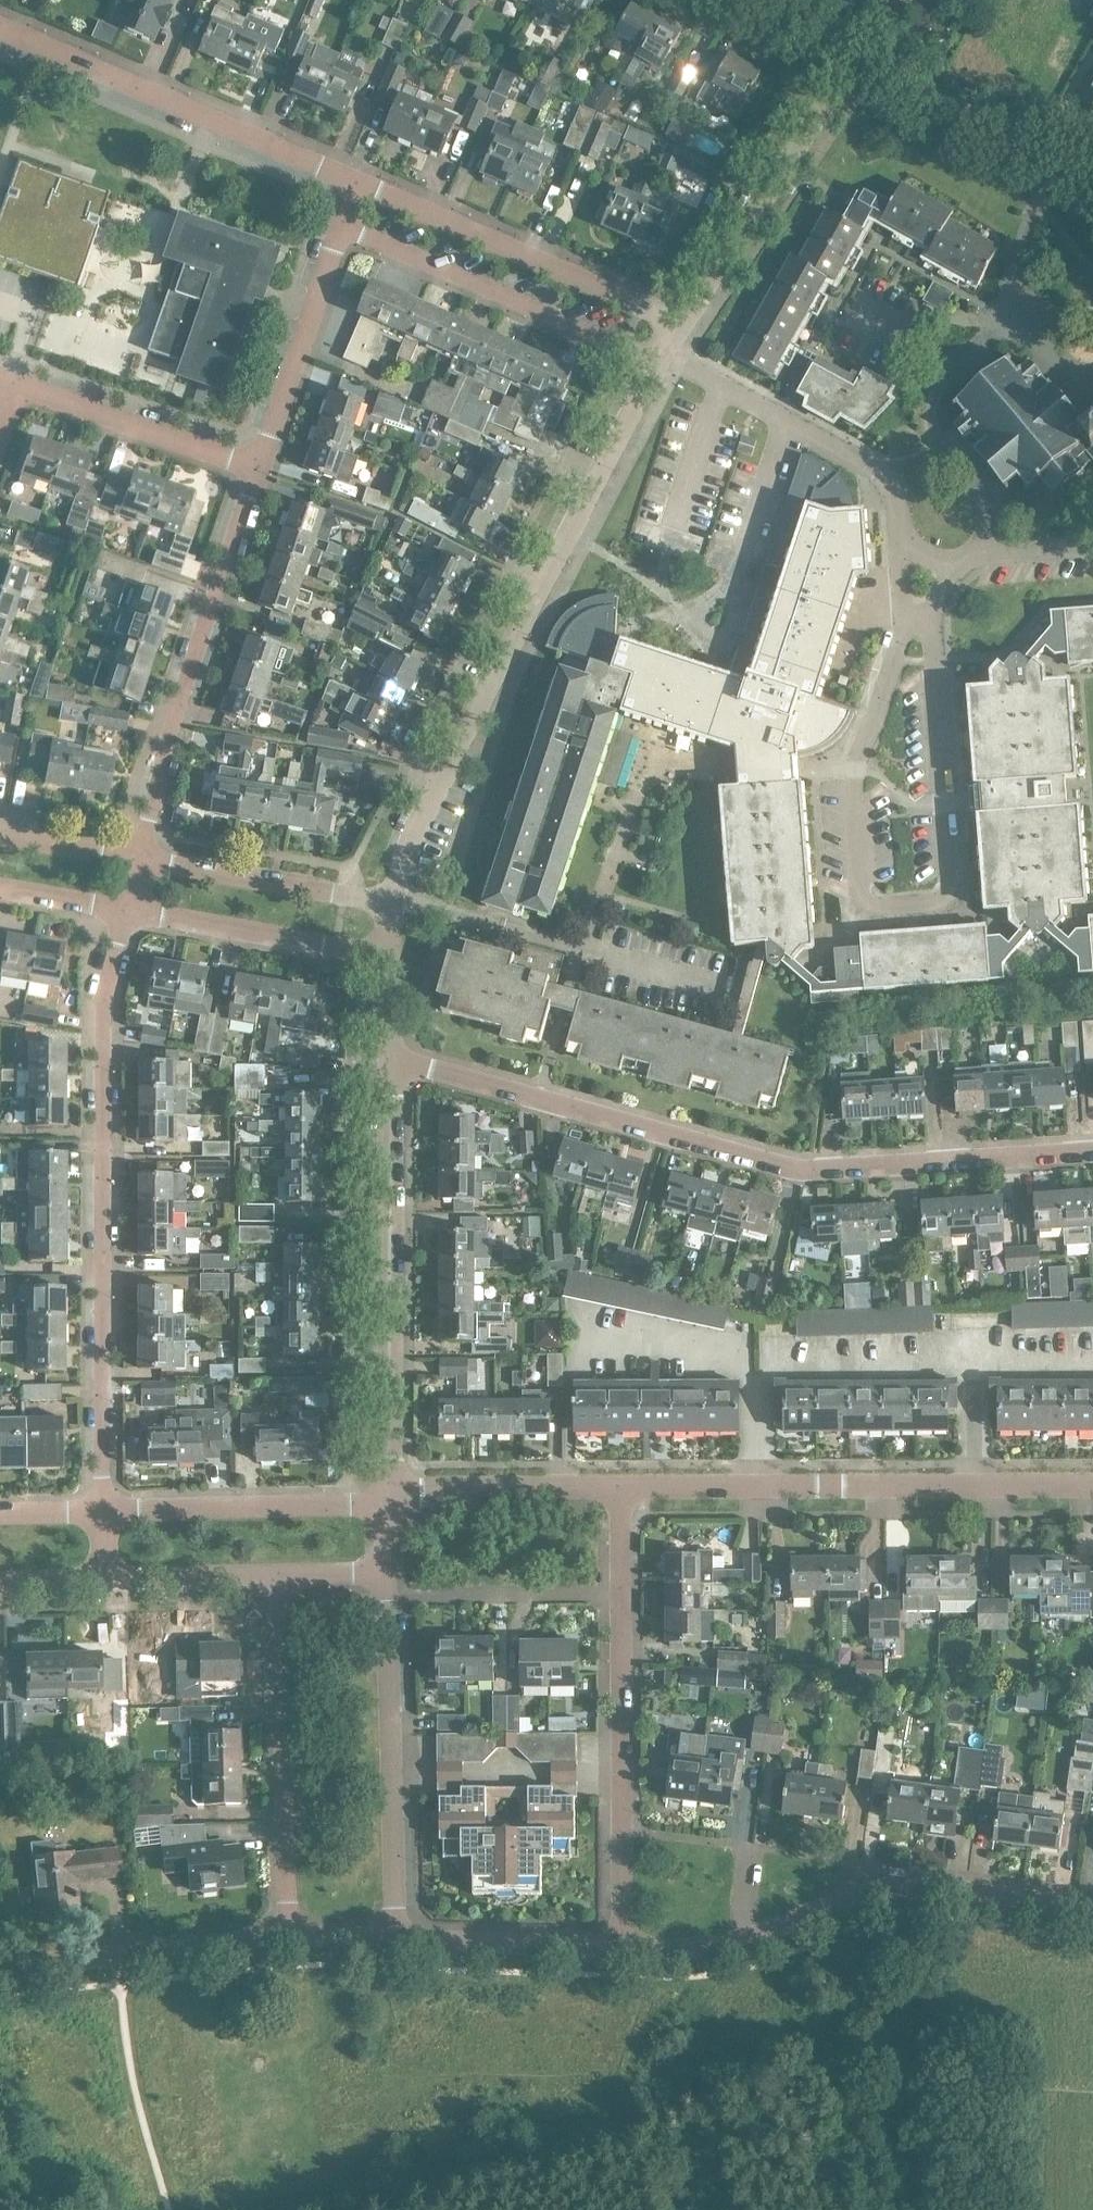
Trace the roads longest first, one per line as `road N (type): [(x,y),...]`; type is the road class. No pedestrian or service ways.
road 1 (residential): [(1092,1157),(844,1174),(787,1170),(382,1051)]
road 2 (residential): [(934,623),(955,881),(938,903),(882,906),(859,887),(848,767),(883,704),(903,623)]
road 3 (residential): [(388,896),(668,361)]
road 4 (residential): [(104,1510),(104,1001),(124,916)]
road 5 (residential): [(620,1949),(688,1951),(742,1942),(846,1895),(907,1884),(1092,1905)]
road 6 (residential): [(619,1489),(1092,1486)]
road 7 (residential): [(620,1949),(619,1489)]
road 8 (residential): [(387,1498),(382,1051)]
road 9 (residential): [(139,854),(180,696),(256,469)]
road 10 (residential): [(354,183),(0,27)]
road 11 (residential): [(399,1941),(387,1577)]
road 12 (residential): [(686,327),(354,183)]
road 13 (residential): [(286,1939),(275,1578)]
road 14 (residential): [(339,226),(668,361)]
road 15 (residential): [(686,327),(858,57)]
road 16 (residential): [(894,541),(892,500),(864,467),(668,361)]
road 17 (residential): [(0,1967),(286,1939)]
road 18 (residential): [(387,1498),(104,1510)]
road 19 (track): [(648,1974),(613,2117),(664,2153),(665,2209)]
road 20 (residential): [(124,916),(381,960)]
road 21 (residential): [(256,469),(10,383)]
road 22 (residential): [(256,469),(339,226)]
road 23 (residential): [(388,896),(139,854)]
road 24 (residential): [(387,1498),(619,1489)]
road 25 (residential): [(1056,163),(858,57)]
road 26 (residential): [(399,1941),(620,1949)]
road 27 (residential): [(109,1582),(275,1578)]
road 28 (residential): [(997,309),(1056,163)]
road 29 (unclassified): [(945,566),(1092,551)]
road 30 (residential): [(866,309),(928,343),(997,309)]
road 31 (residential): [(139,854),(0,833)]
road 32 (residential): [(997,309),(1073,381),(1092,368)]
road 33 (residential): [(0,896),(124,916)]

